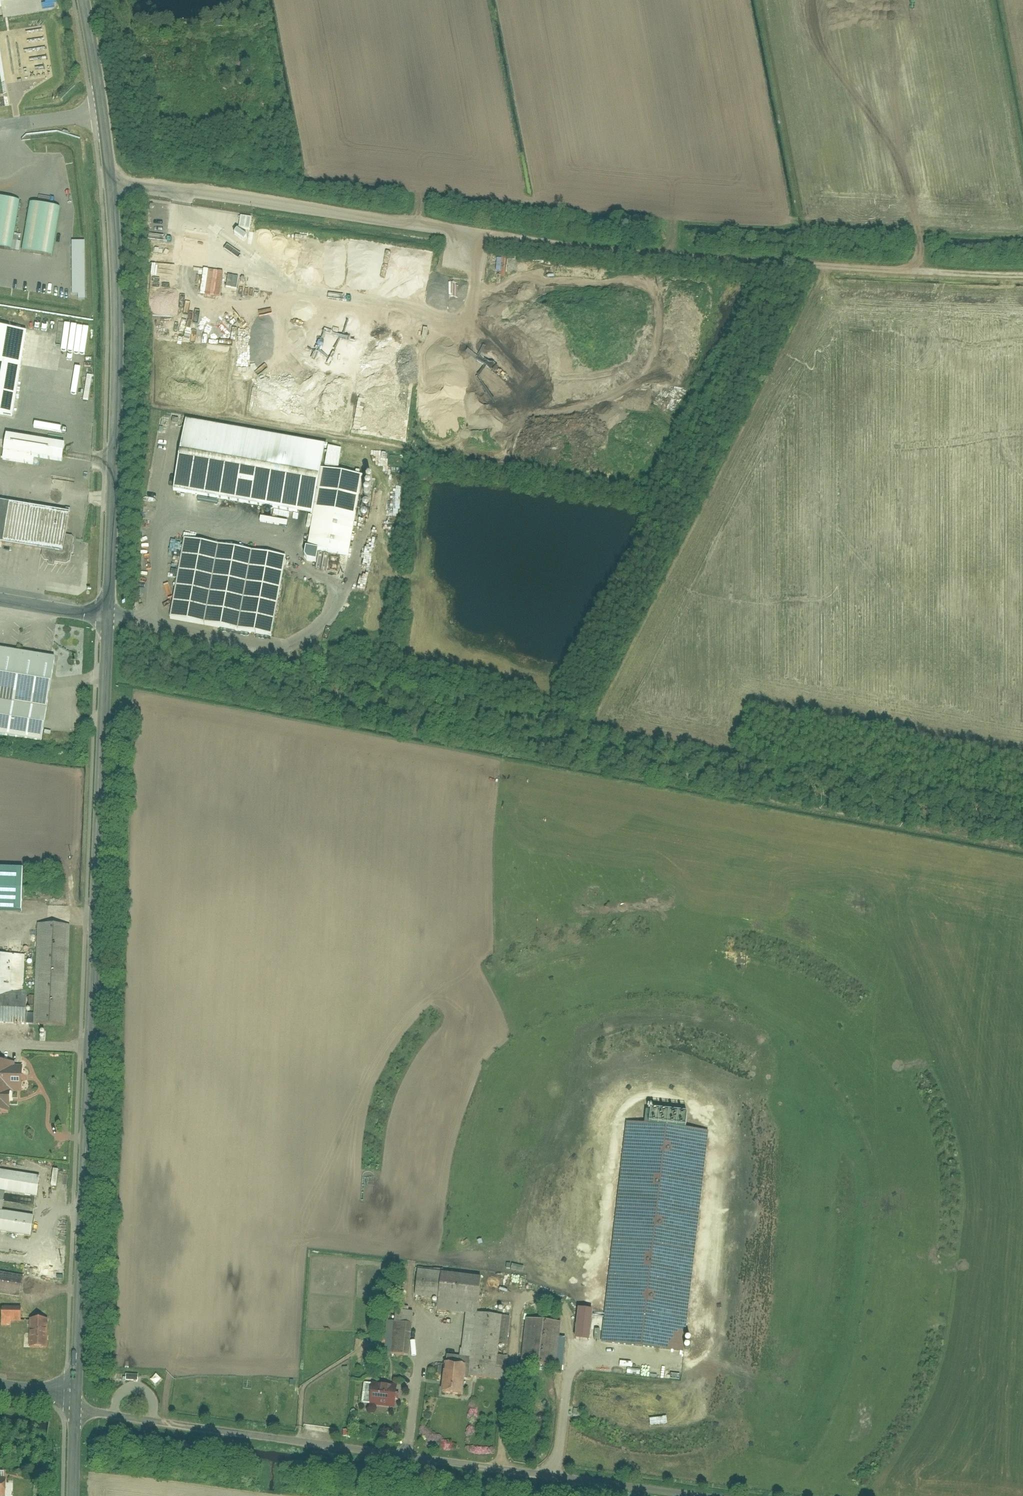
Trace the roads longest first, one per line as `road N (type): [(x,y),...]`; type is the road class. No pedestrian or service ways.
road 1 (unclassified): [(1022,276),(701,261),(110,185)]
road 2 (tertiary): [(108,618),(76,1395)]
road 3 (residential): [(76,1408),(703,1495)]
road 4 (tertiary): [(110,185),(117,367),(108,618)]

